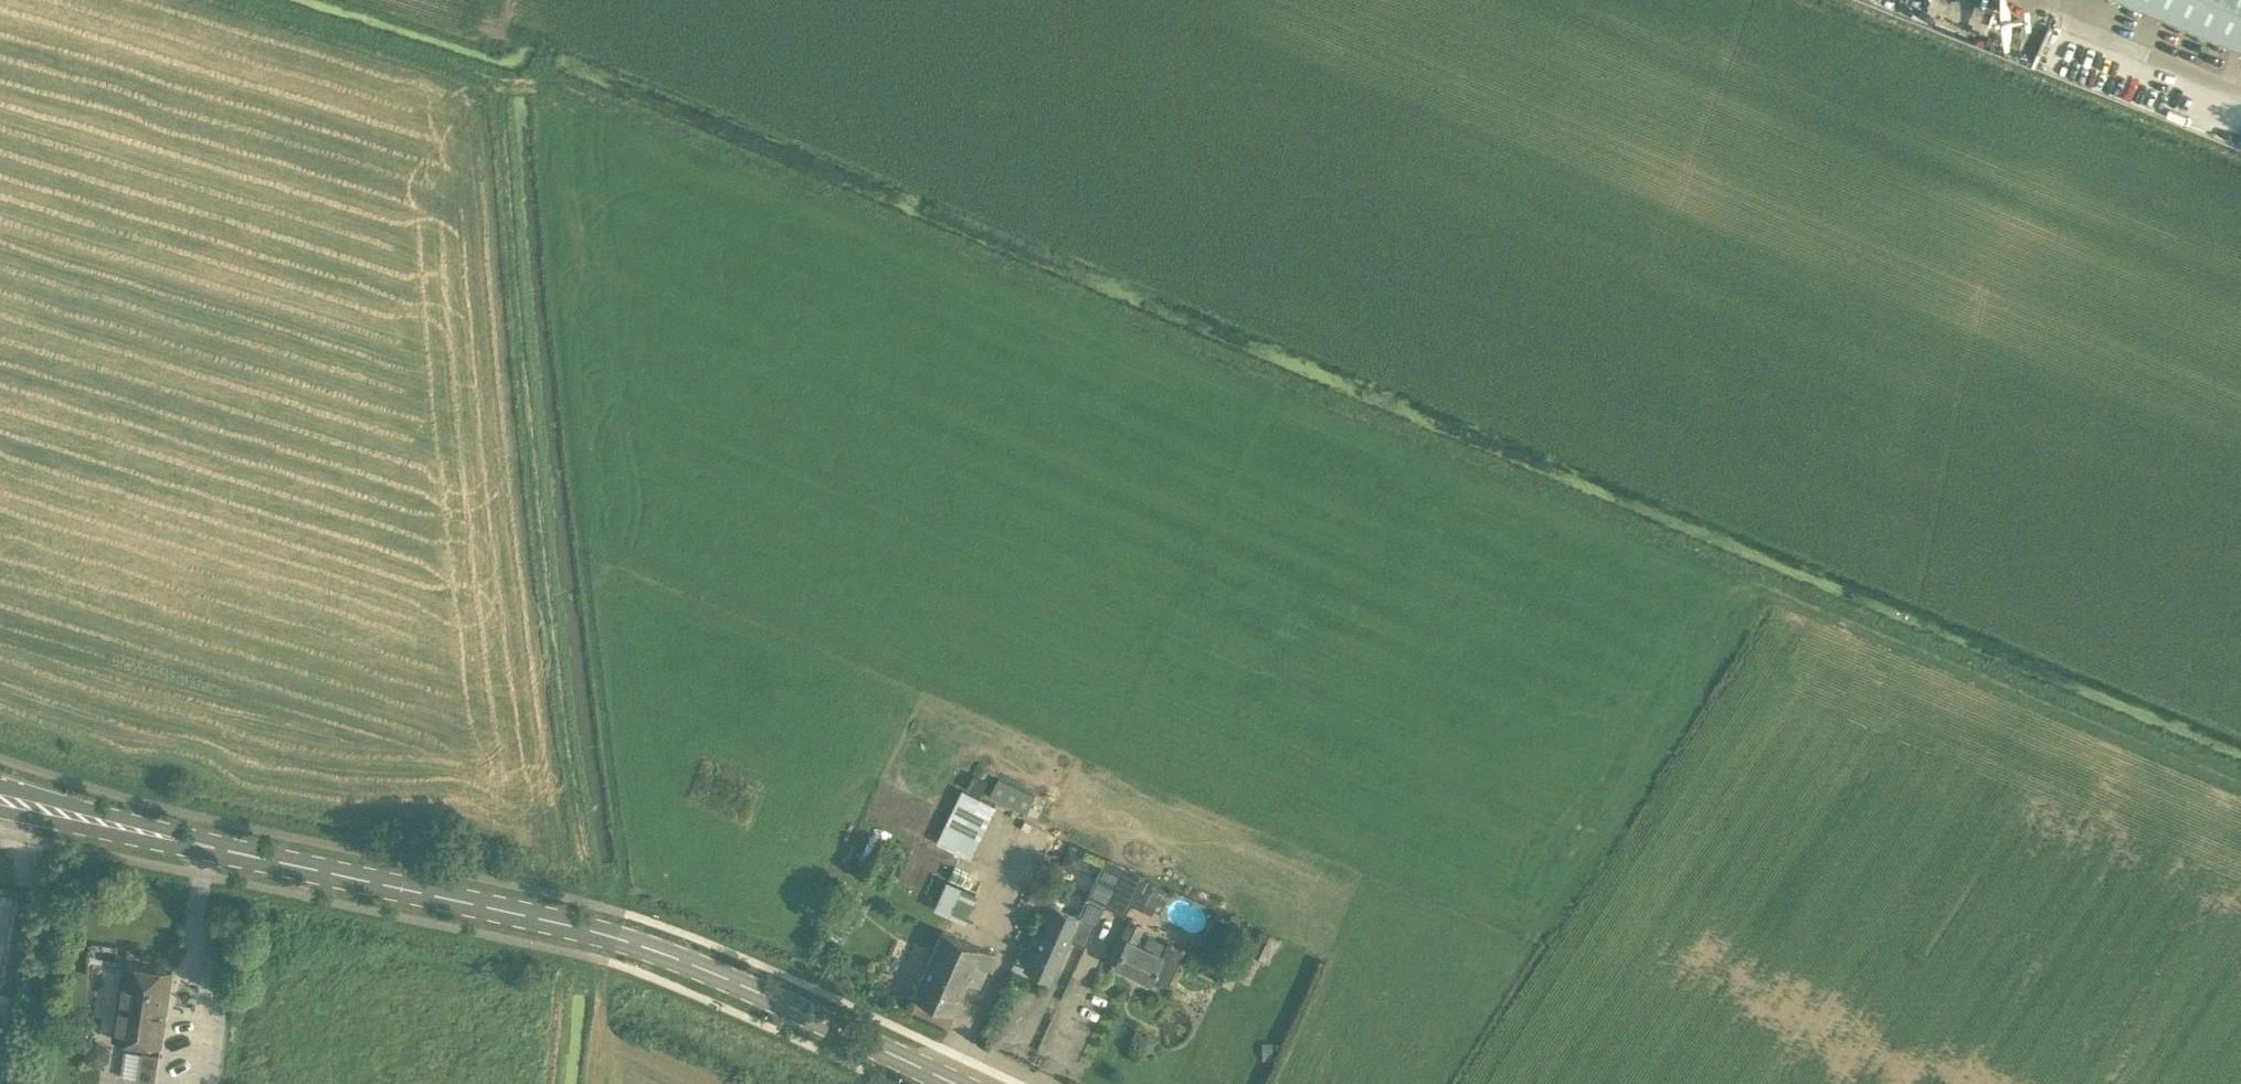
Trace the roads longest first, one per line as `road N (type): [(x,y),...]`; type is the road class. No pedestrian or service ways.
road 1 (primary): [(955,1083),(644,946),(0,795)]
road 2 (track): [(591,1083),(615,937)]

